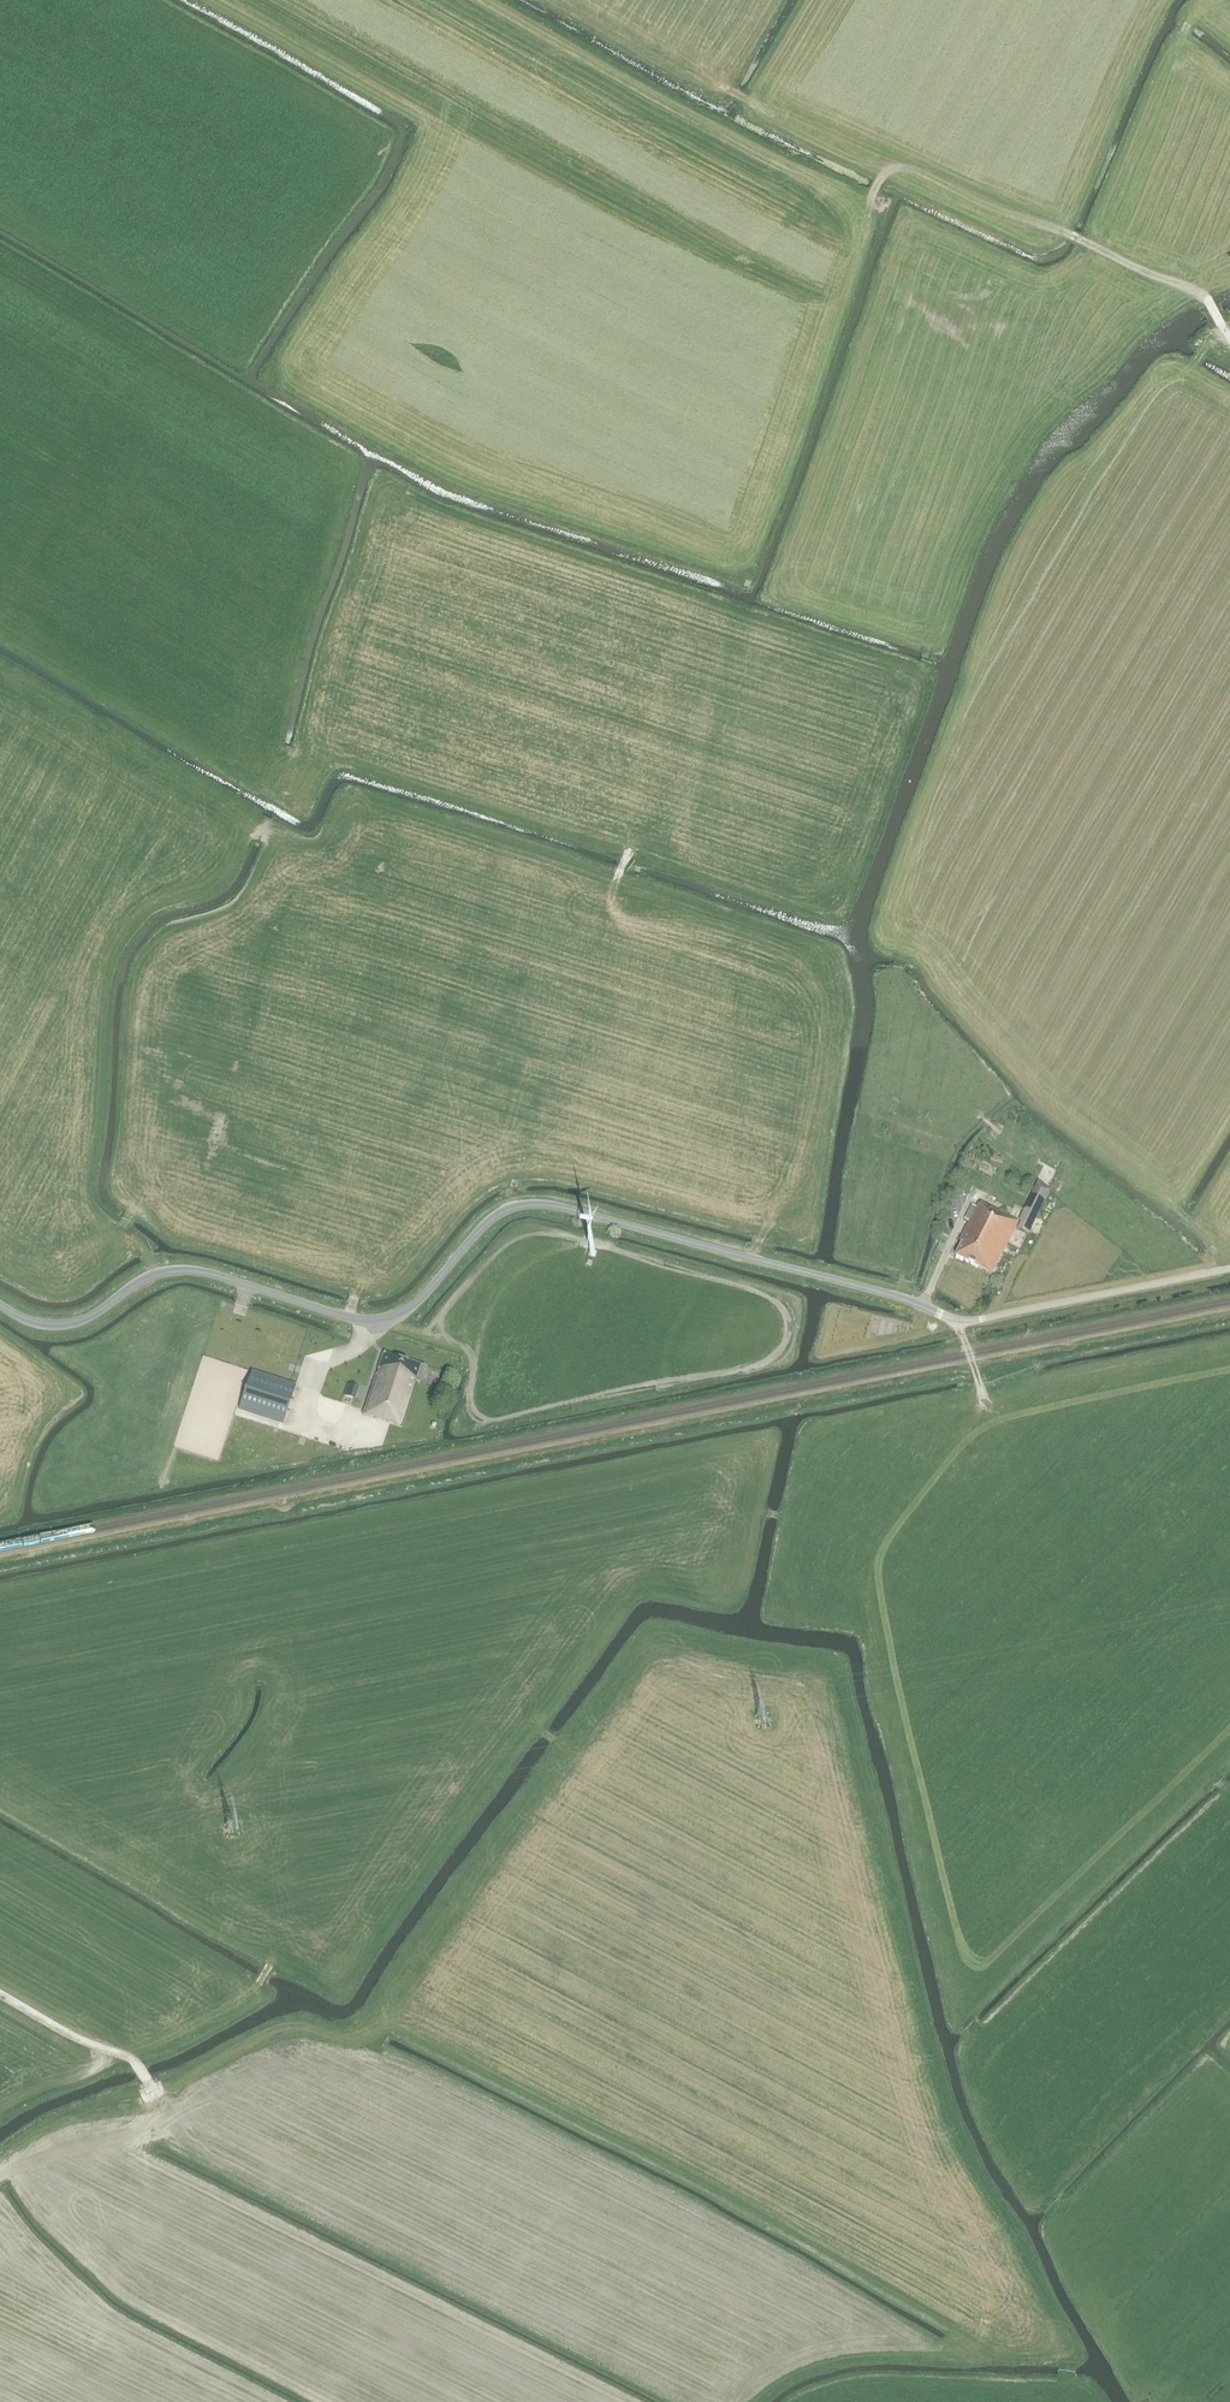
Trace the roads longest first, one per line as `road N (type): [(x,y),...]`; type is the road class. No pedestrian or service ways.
road 1 (unclassified): [(1229,1268),(962,1321),(842,1281),(528,1204),(494,1217),(415,1304),(379,1320),(180,1269),(145,1278),(69,1324),(36,1323),(0,1305)]
road 2 (track): [(0,1992),(132,2061),(148,2084)]

